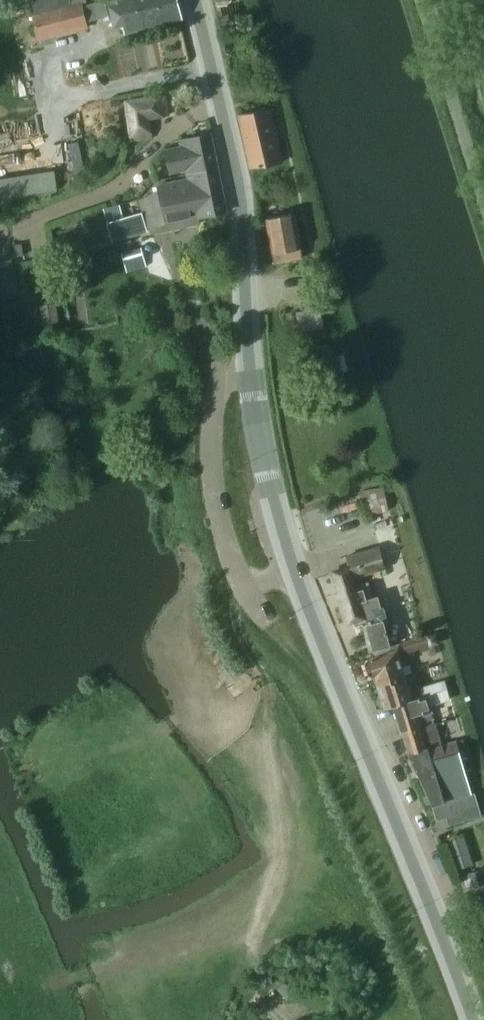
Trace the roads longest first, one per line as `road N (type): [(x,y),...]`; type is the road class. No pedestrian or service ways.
road 1 (secondary): [(469,1019),(280,528),(245,329),(237,184),(196,0)]
road 2 (unclassified): [(483,193),(423,0)]

